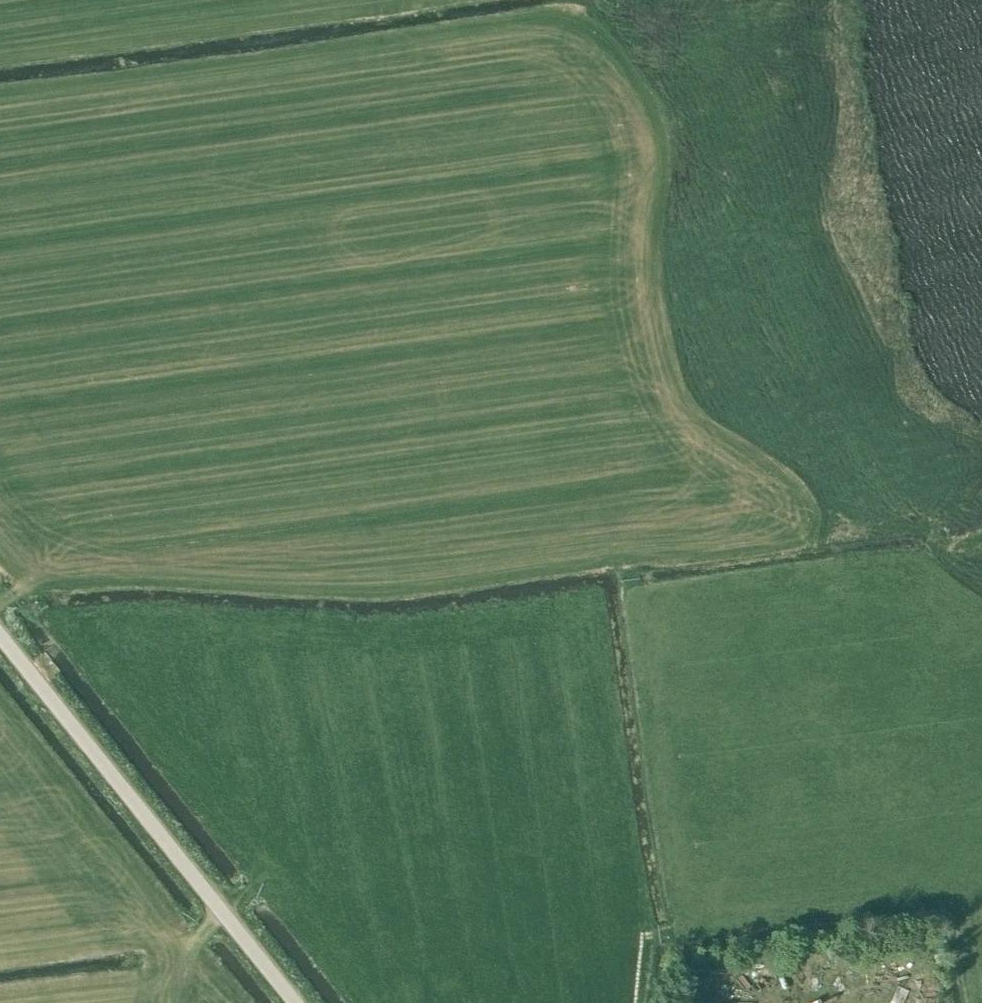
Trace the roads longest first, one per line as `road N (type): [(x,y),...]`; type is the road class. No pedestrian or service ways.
road 1 (tertiary): [(290,1002),(0,652)]

